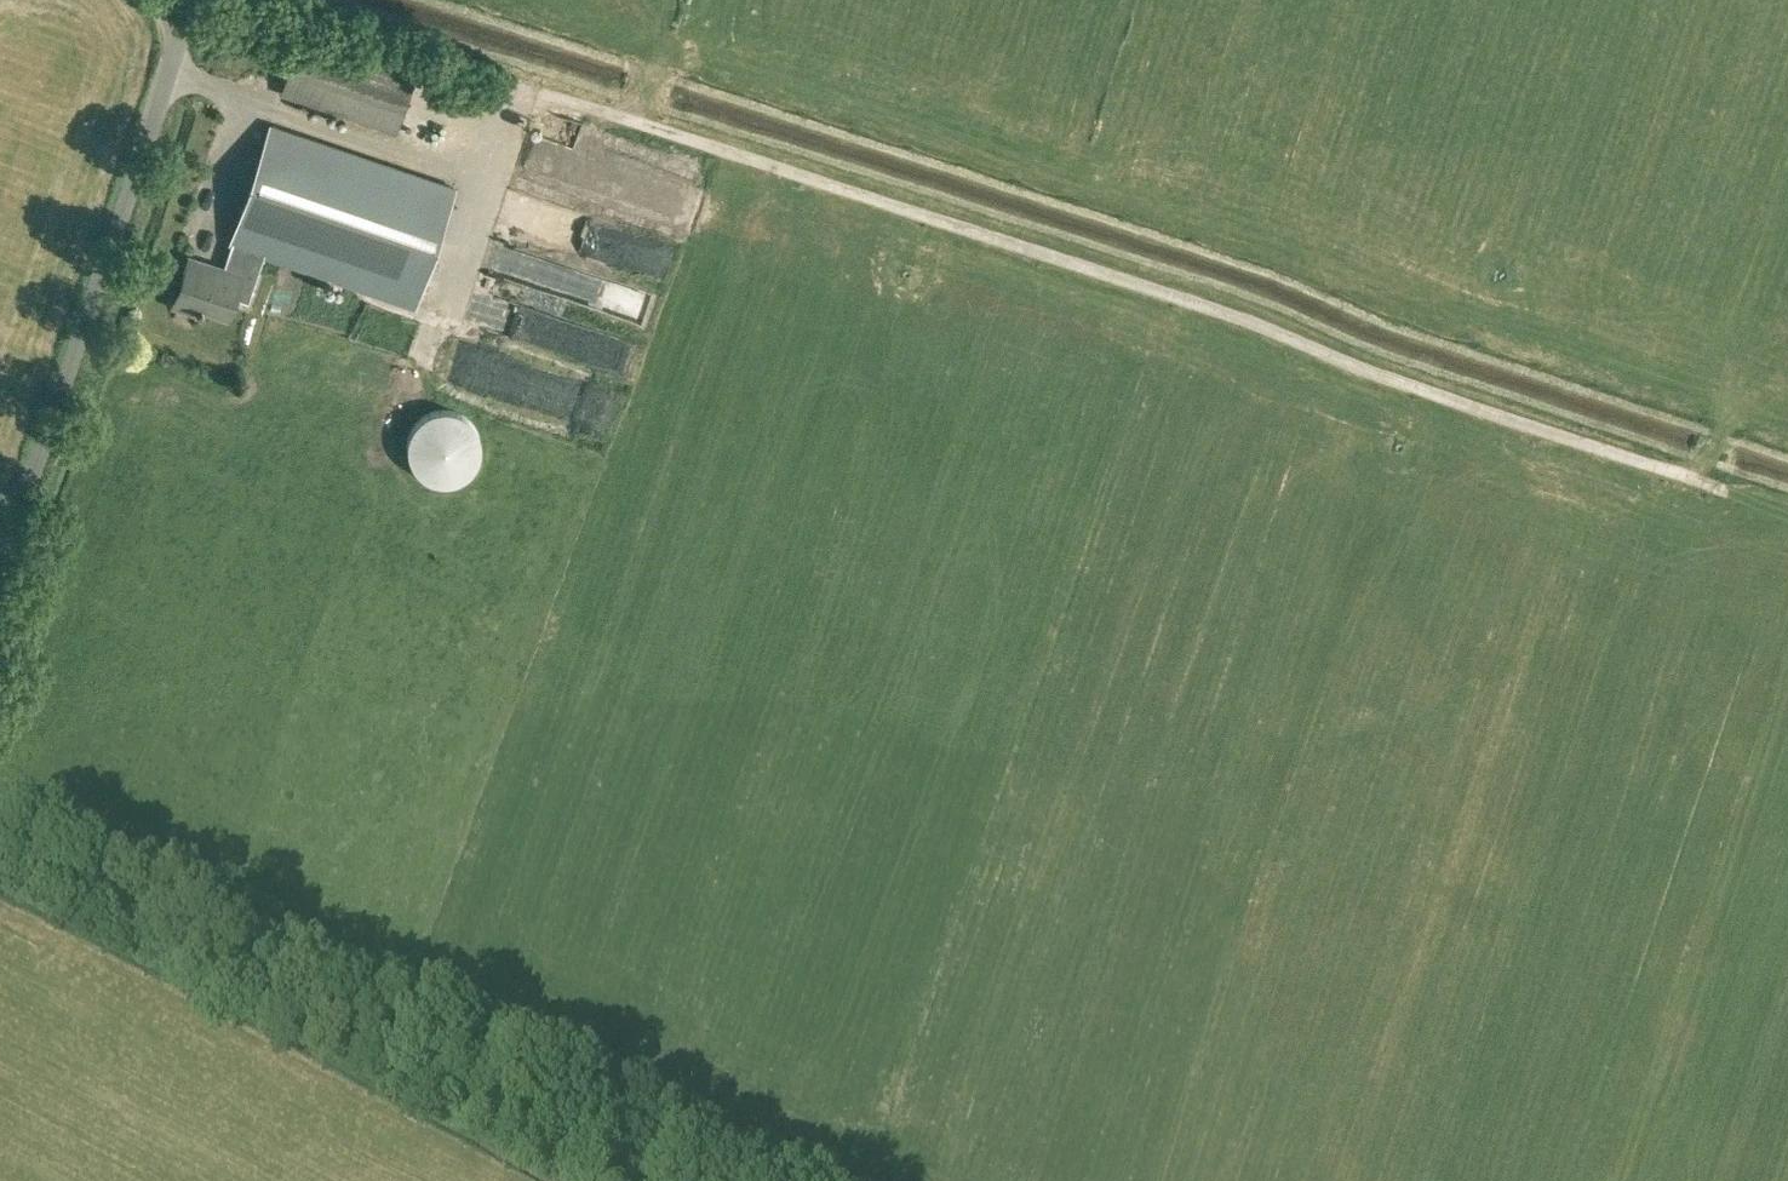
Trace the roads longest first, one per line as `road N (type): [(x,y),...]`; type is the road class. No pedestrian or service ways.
road 1 (unclassified): [(0,573),(192,0)]

